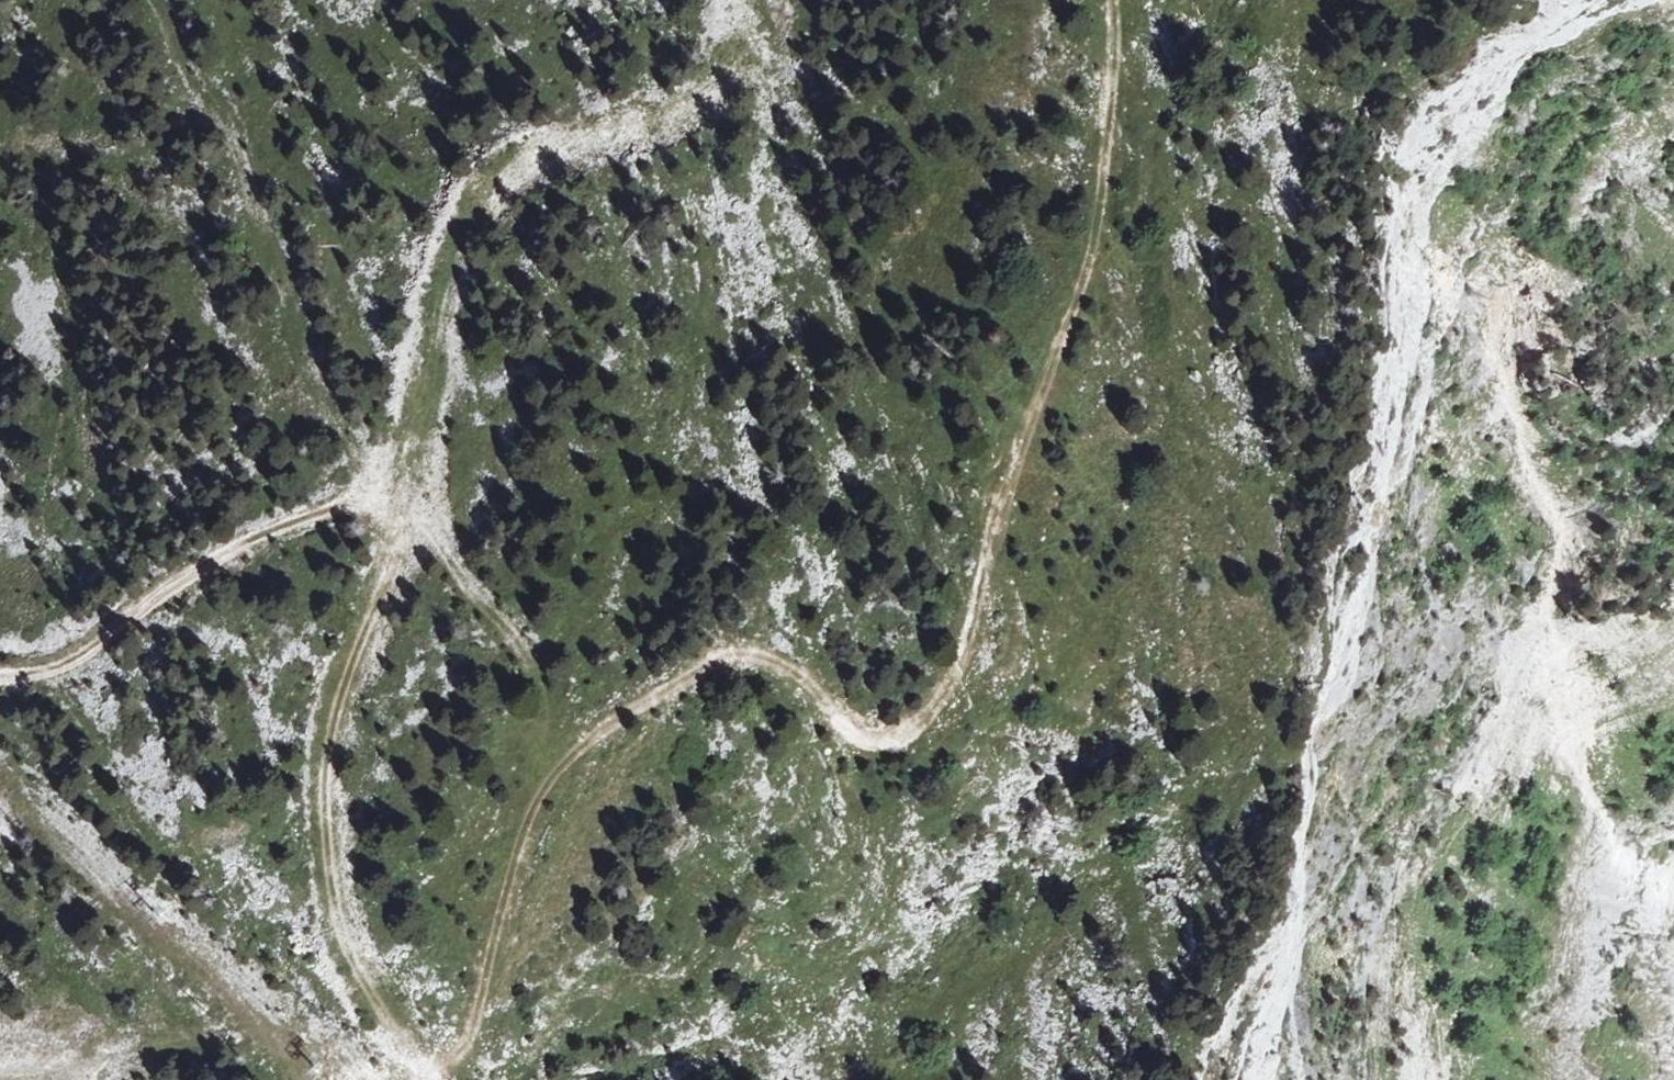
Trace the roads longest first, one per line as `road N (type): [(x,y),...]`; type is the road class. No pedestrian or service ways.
road 1 (track): [(0,677),(44,674),(181,577),(337,502),(444,540),(552,691),(564,746),(742,648),(813,683),(854,732),(902,738),(932,717),(948,692),(1011,442),(1070,320),(1099,228),(1114,51),(1111,0)]
road 2 (track): [(564,746),(518,830),(450,1048),(431,1079)]

